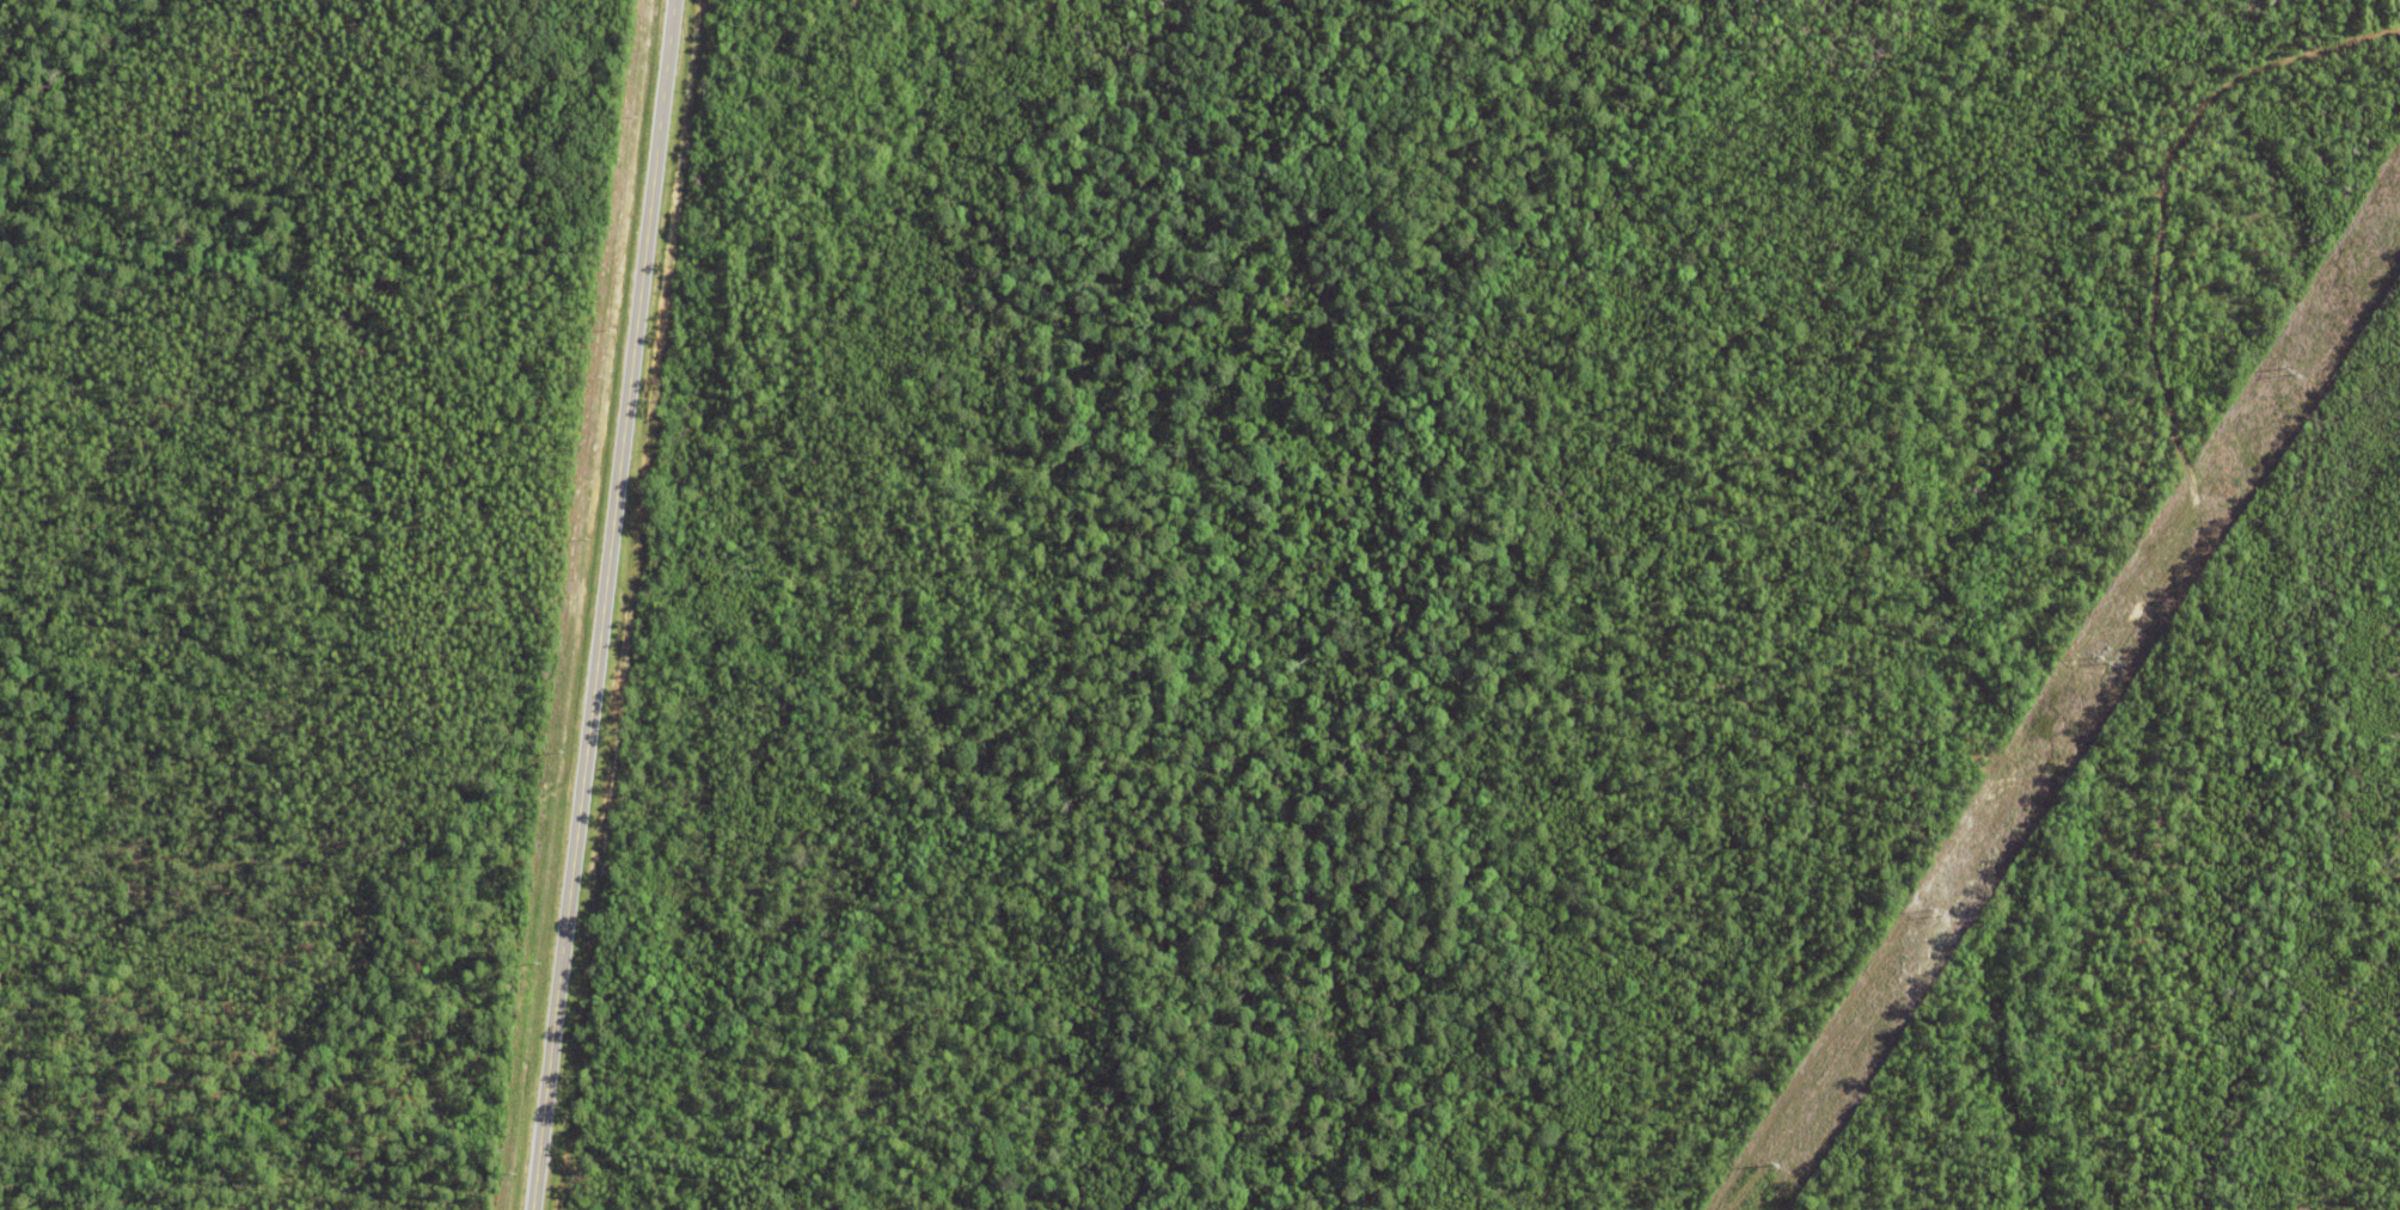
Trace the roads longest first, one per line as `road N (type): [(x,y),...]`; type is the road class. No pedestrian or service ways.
road 1 (secondary): [(533,1209),(674,0)]

